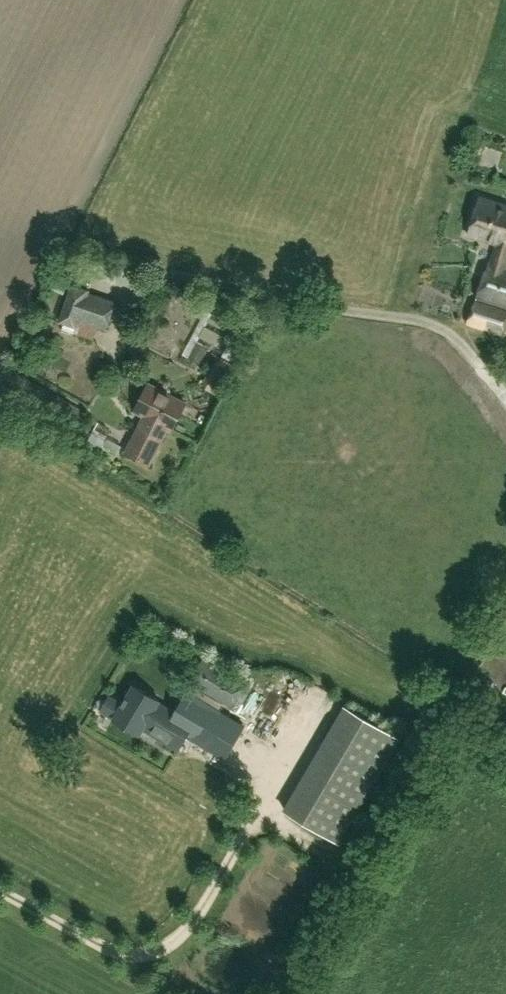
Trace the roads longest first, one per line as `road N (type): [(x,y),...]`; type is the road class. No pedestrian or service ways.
road 1 (track): [(505,390),(430,323),(309,305),(183,274),(151,290),(129,316),(117,344),(115,385)]
road 2 (track): [(505,621),(284,993)]

